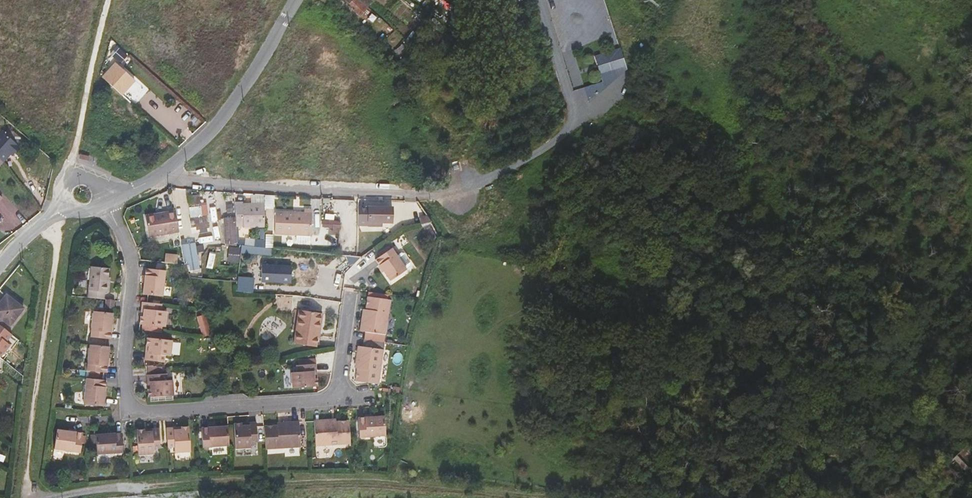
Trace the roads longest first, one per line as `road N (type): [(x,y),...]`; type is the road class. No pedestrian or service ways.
road 1 (residential): [(160,175),(194,185),(410,194),(480,183),(536,154),(571,118),(541,0)]
road 2 (residential): [(97,204),(116,214),(129,258),(125,390),(145,413),(338,400),(353,297)]
road 3 (track): [(542,497),(387,482),(149,485)]
road 4 (track): [(24,497),(57,242),(49,218)]
road 5 (track): [(70,176),(108,0)]
road 6 (unclassified): [(223,119),(295,0)]

